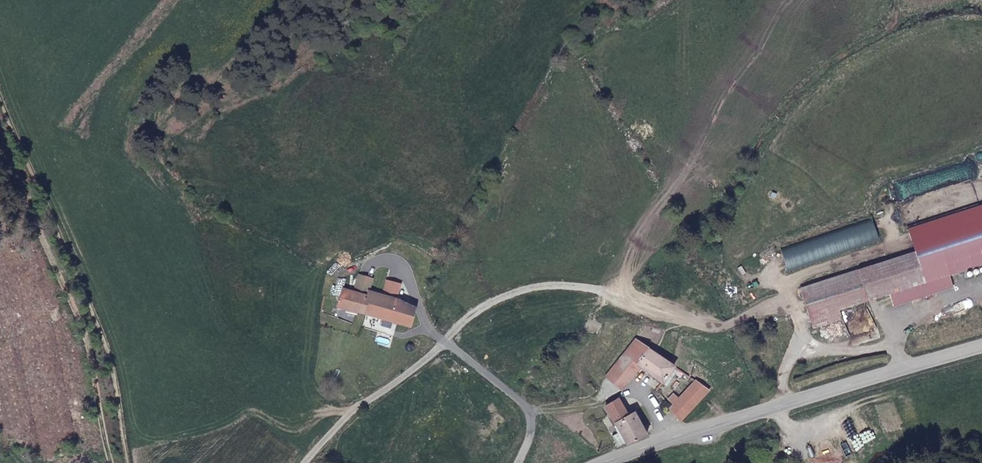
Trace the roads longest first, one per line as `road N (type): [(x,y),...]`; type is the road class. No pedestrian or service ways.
road 1 (tertiary): [(604,462),(981,347)]
road 2 (track): [(117,462),(81,311),(0,126)]
road 3 (track): [(300,462),(352,411),(446,343),(530,411),(518,462)]

